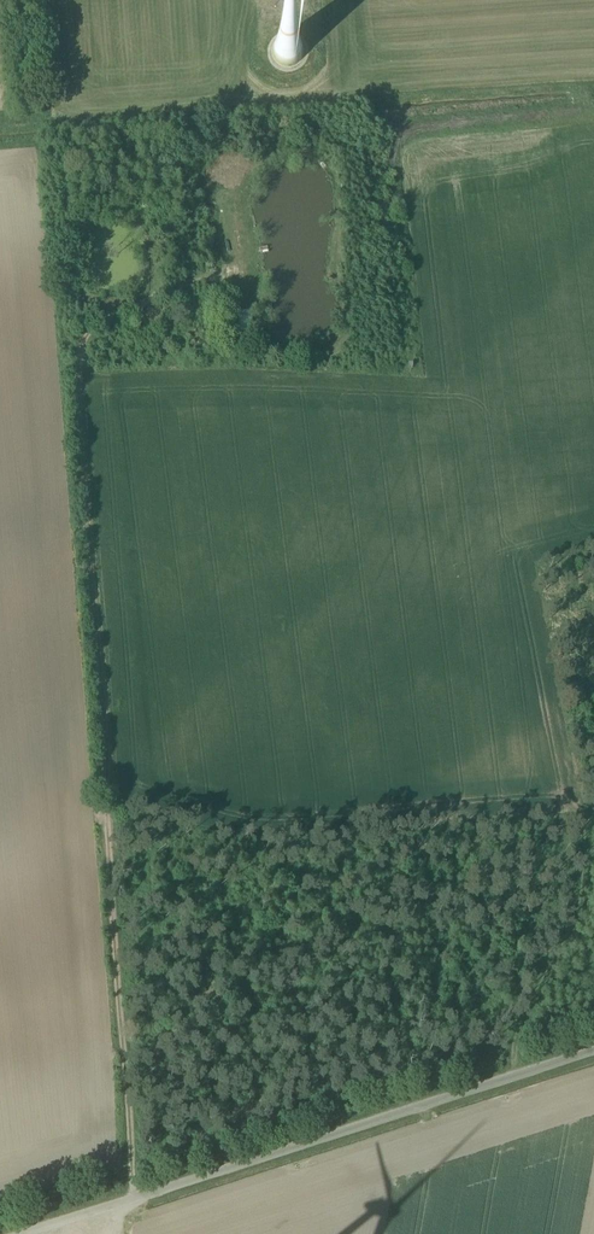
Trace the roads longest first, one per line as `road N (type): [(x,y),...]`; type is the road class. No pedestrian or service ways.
road 1 (track): [(231,269),(101,325),(84,357),(108,855),(135,1200)]
road 2 (unclassified): [(28,1233),(593,1054)]
road 3 (track): [(517,1079),(514,1045),(575,922),(585,881),(583,837),(593,814)]

